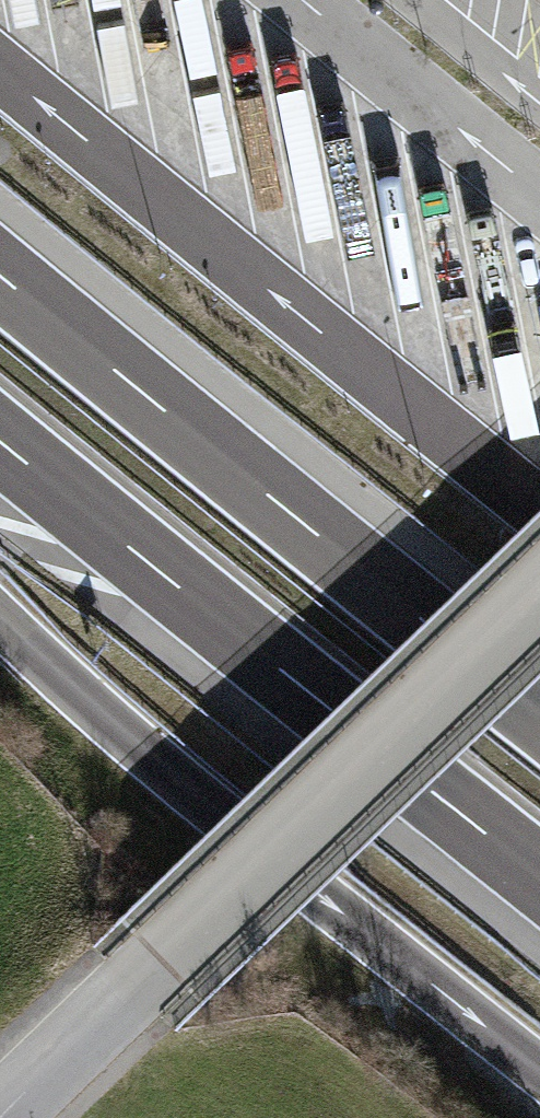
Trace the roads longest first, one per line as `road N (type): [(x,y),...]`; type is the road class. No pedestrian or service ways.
road 1 (unclassified): [(4,1117),(539,591)]
road 2 (motorway): [(0,618),(78,694),(539,1067)]
road 3 (motorway): [(0,442),(539,880)]
road 4 (motorway): [(539,715),(0,278)]

